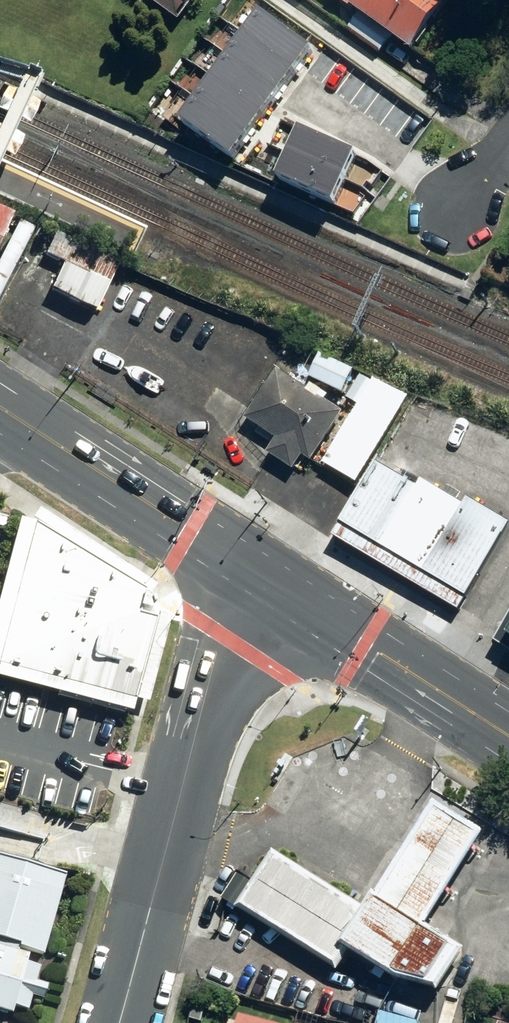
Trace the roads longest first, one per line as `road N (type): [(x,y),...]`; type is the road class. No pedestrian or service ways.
road 1 (tertiary): [(119,1022),(247,563)]
road 2 (secondary): [(508,736),(247,563)]
road 3 (secondary): [(247,563),(0,404)]

